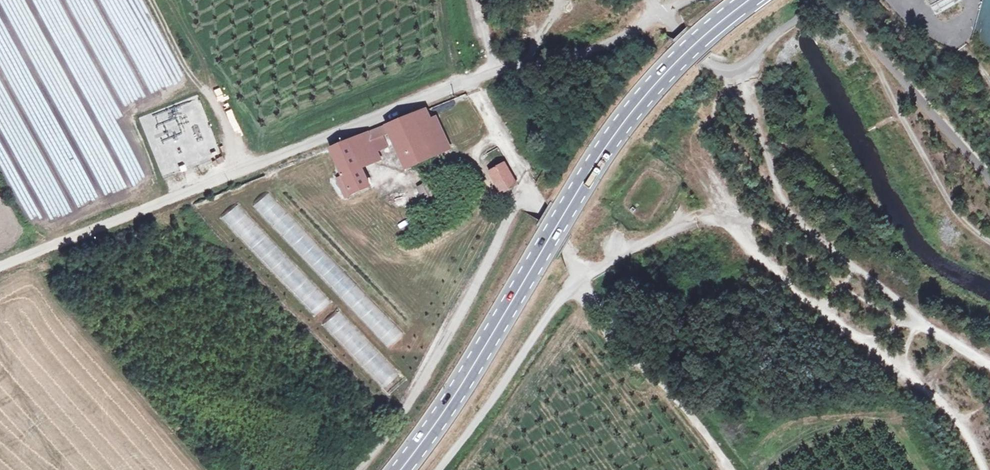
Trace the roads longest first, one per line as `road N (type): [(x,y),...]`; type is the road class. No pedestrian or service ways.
road 1 (secondary): [(749,0),(689,50),(600,155),(400,469)]
road 2 (track): [(0,269),(493,76)]
road 3 (track): [(363,469),(449,340),(527,190)]
road 4 (track): [(581,280),(671,232),(734,216),(764,225),(841,283),(856,270)]
road 5 (track): [(852,22),(950,203),(989,241)]
road 6 (track): [(581,280),(731,469)]
road 7 (track): [(738,68),(772,174),(856,270)]
road 8 (track): [(581,280),(442,469)]
road 9 (track): [(475,80),(527,190)]

